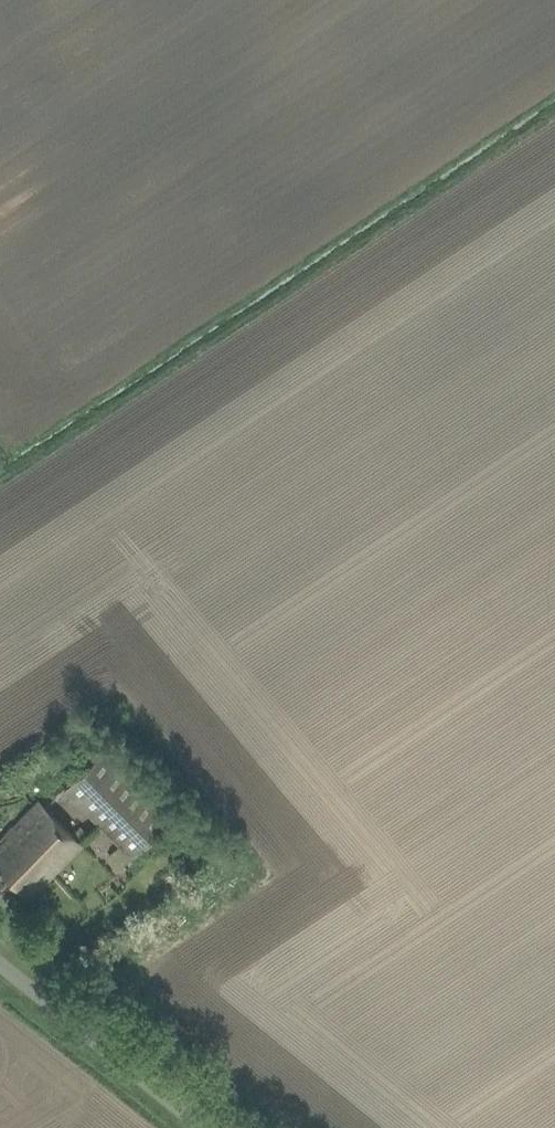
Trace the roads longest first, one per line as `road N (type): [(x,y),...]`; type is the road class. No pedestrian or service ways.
road 1 (unclassified): [(209,1127),(0,959)]

